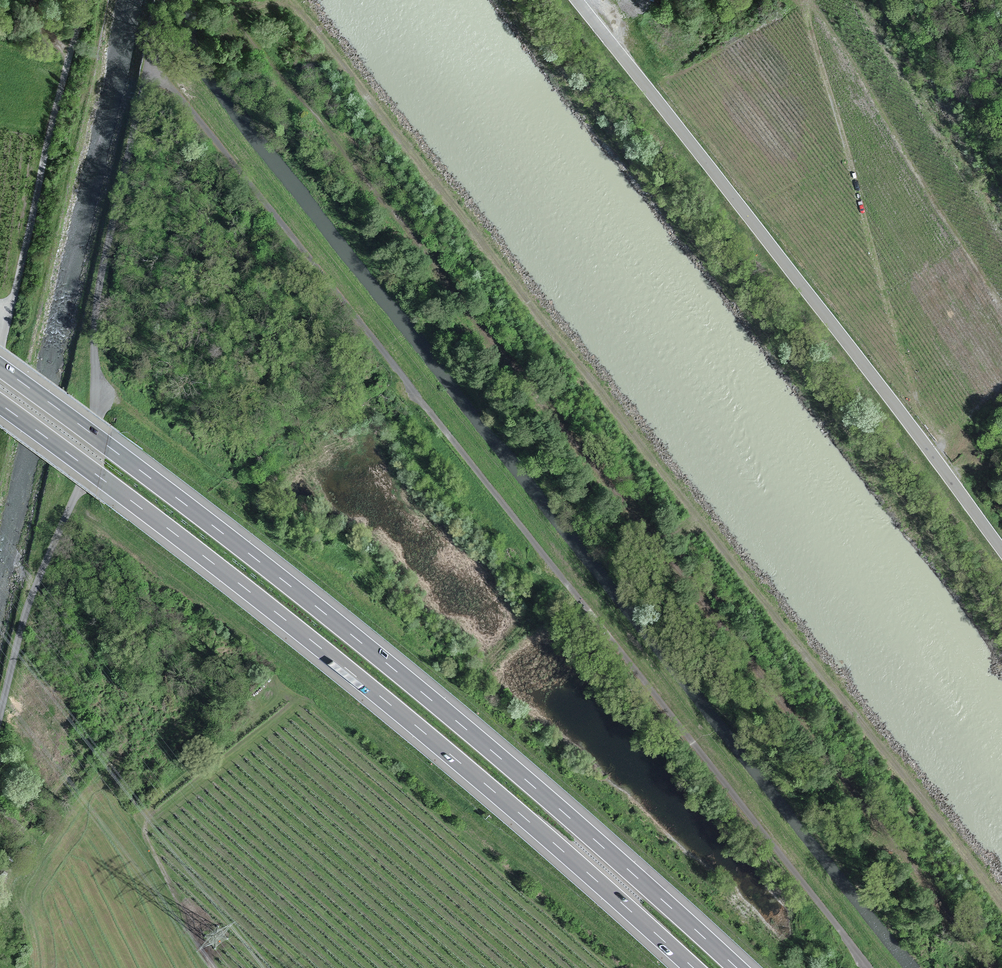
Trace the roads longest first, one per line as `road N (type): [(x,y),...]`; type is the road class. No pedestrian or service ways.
road 1 (unclassified): [(148,73),(188,106),(872,967)]
road 2 (motorway): [(737,967),(405,678),(0,367)]
road 3 (motorway): [(0,404),(386,701),(694,967)]
road 4 (unclassified): [(1001,552),(576,0)]
road 5 (unclassified): [(148,73),(101,274),(96,398),(78,484),(26,610),(0,713)]
road 6 (track): [(928,450),(805,7)]
road 7 (track): [(283,692),(153,805),(145,833),(214,967)]
road 8 (unclassified): [(83,0),(0,342)]
road 9 (track): [(96,384),(249,496)]

